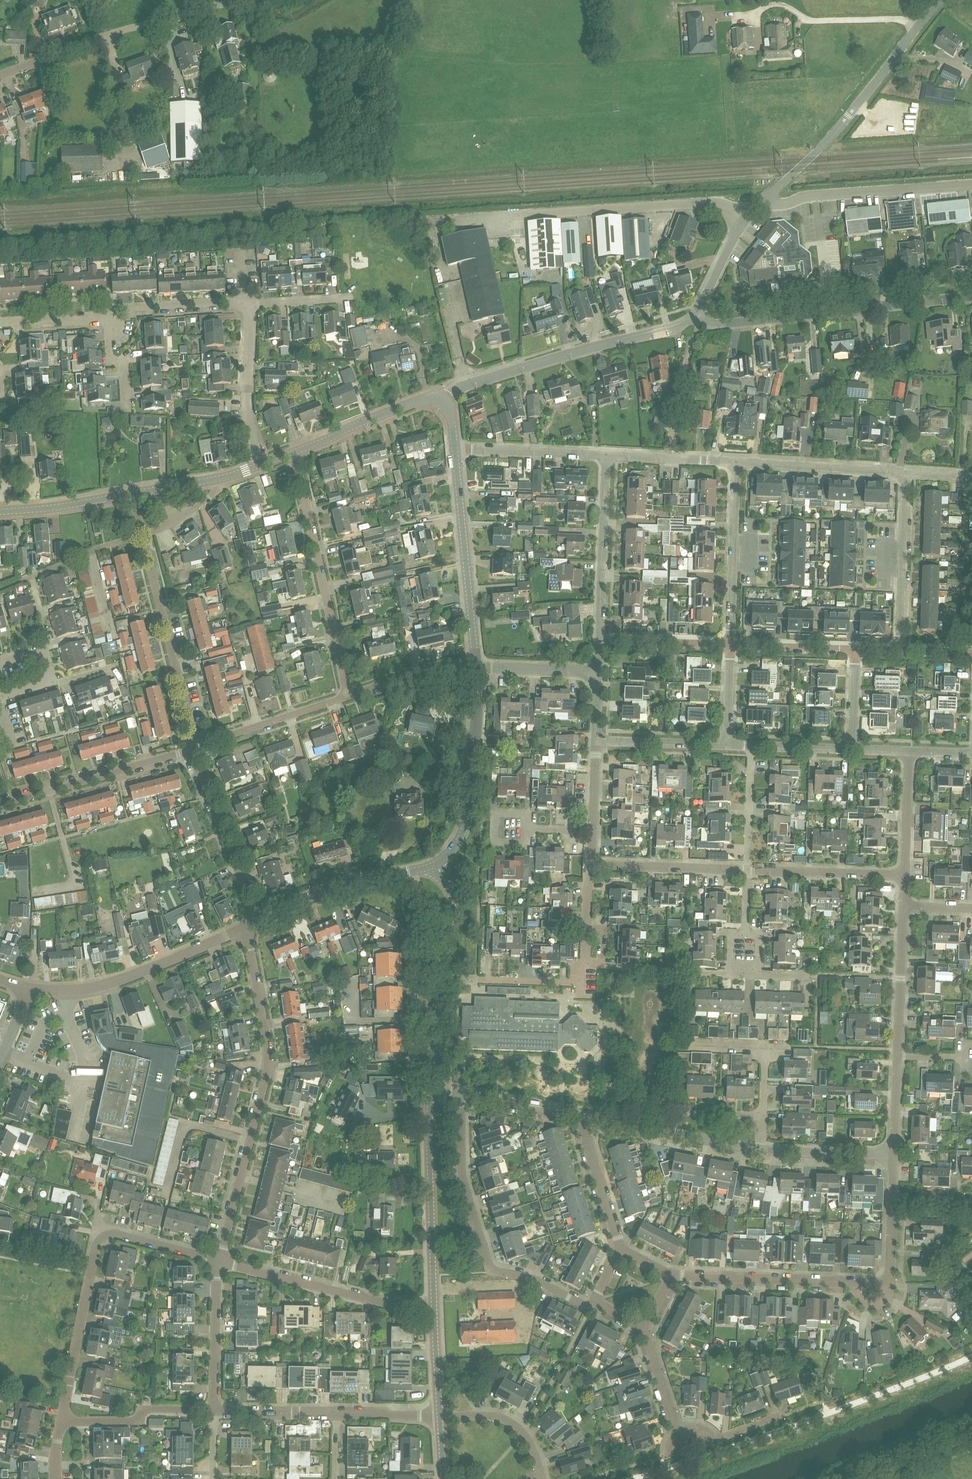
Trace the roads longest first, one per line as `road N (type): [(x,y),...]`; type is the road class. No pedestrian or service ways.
road 1 (residential): [(220,1261),(269,1062),(246,926)]
road 2 (residential): [(62,1421),(99,1240),(116,1234),(220,1261)]
road 3 (residential): [(594,1302),(491,1266),(463,1179),(460,1094)]
road 4 (tertiary): [(694,316),(720,324),(971,297)]
road 5 (tertiary): [(440,402),(474,381),(694,316)]
road 6 (unclassified): [(765,198),(856,106),(942,0)]
road 7 (residential): [(349,696),(287,454)]
road 8 (unclassified): [(0,73),(234,0)]
road 9 (unclassified): [(510,215),(714,201),(746,218)]
road 10 (residential): [(30,988),(113,983),(246,926)]
road 11 (tertiary): [(477,667),(453,446)]
road 12 (residential): [(477,978),(582,978),(593,863)]
road 13 (residential): [(196,748),(142,536)]
road 14 (tertiary): [(430,1304),(432,1089)]
road 15 (residential): [(430,1304),(220,1261)]
road 16 (unclassified): [(765,198),(785,204),(971,184)]
road 17 (tertiary): [(439,860),(466,823),(477,667)]
road 18 (residential): [(0,805),(190,751)]
road 19 (residential): [(253,923),(439,860)]
road 20 (residential): [(600,642),(603,455)]
road 21 (residential): [(761,1148),(578,1114)]
road 22 (residential): [(727,646),(728,462)]
road 23 (residential): [(253,923),(190,751)]
road 24 (residential): [(901,652),(906,472)]
road 25 (residential): [(906,472),(728,462)]
road 26 (residential): [(848,1282),(672,1275)]
road 27 (tertiary): [(287,454),(421,399),(440,402)]
road 28 (residential): [(196,748),(349,696)]
road 29 (residential): [(260,465),(246,402),(248,305)]
road 30 (residential): [(903,875),(748,869)]
road 31 (residential): [(748,869),(593,863)]
road 32 (residential): [(62,1421),(214,1412)]
road 33 (residential): [(214,1412),(220,1261)]
road 34 (residential): [(603,455),(453,446)]
road 35 (residential): [(896,1056),(901,909)]
road 36 (residential): [(621,1251),(578,1114)]
road 37 (residential): [(811,1405),(714,1440),(699,1427),(679,1429)]
road 38 (residential): [(543,1478),(532,1445),(507,1418),(436,1414)]
road 39 (residential): [(108,318),(122,308),(245,301)]
road 40 (tertiary): [(0,512),(133,495)]
road 41 (residential): [(894,1154),(761,1148)]
road 42 (residential): [(349,696),(414,672),(477,667)]
road 43 (residential): [(596,740),(727,745)]
road 44 (residential): [(600,642),(727,646)]
road 45 (residential): [(727,646),(854,650)]
road 46 (residential): [(903,875),(908,752)]
road 47 (residential): [(748,869),(751,746)]
road 48 (tertiary): [(432,1089),(445,968)]
road 49 (residential): [(477,667),(598,671)]
road 50 (residential): [(214,1412),(334,1415)]

